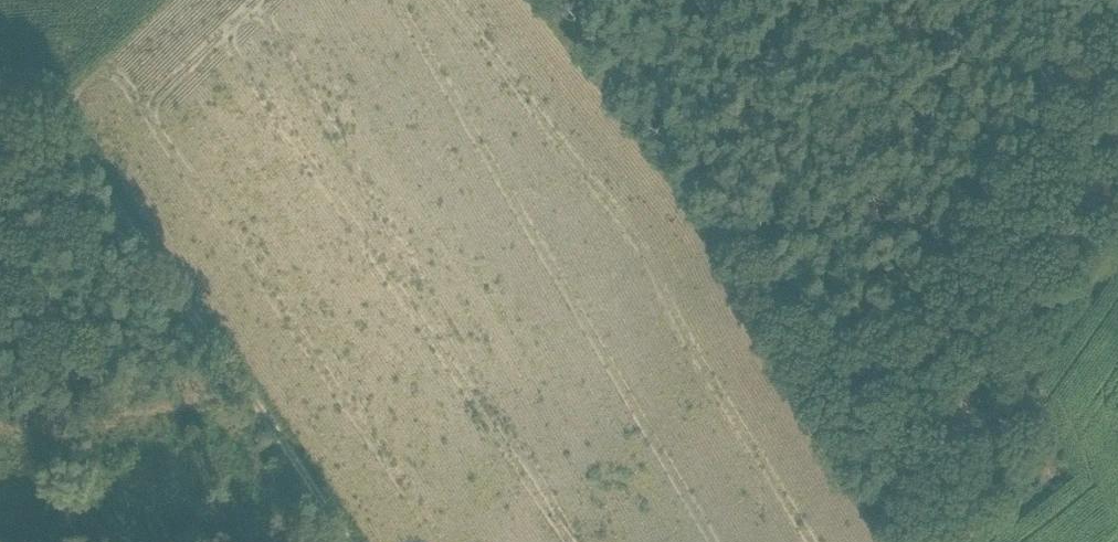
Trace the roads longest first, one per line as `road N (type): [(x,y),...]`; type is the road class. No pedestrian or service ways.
road 1 (track): [(0,115),(52,112),(341,541)]

